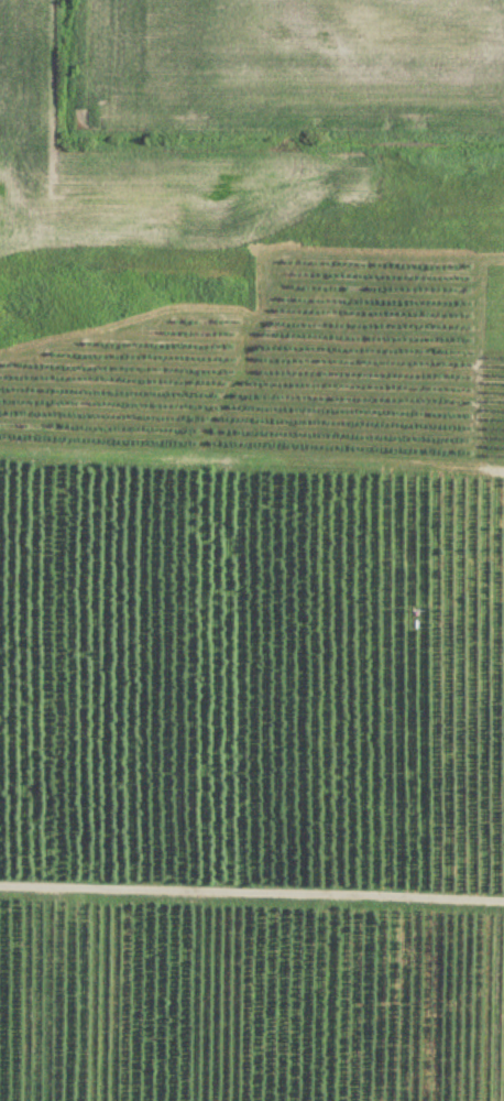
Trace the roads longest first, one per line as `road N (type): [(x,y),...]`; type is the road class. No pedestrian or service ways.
road 1 (track): [(0,885),(503,900)]

